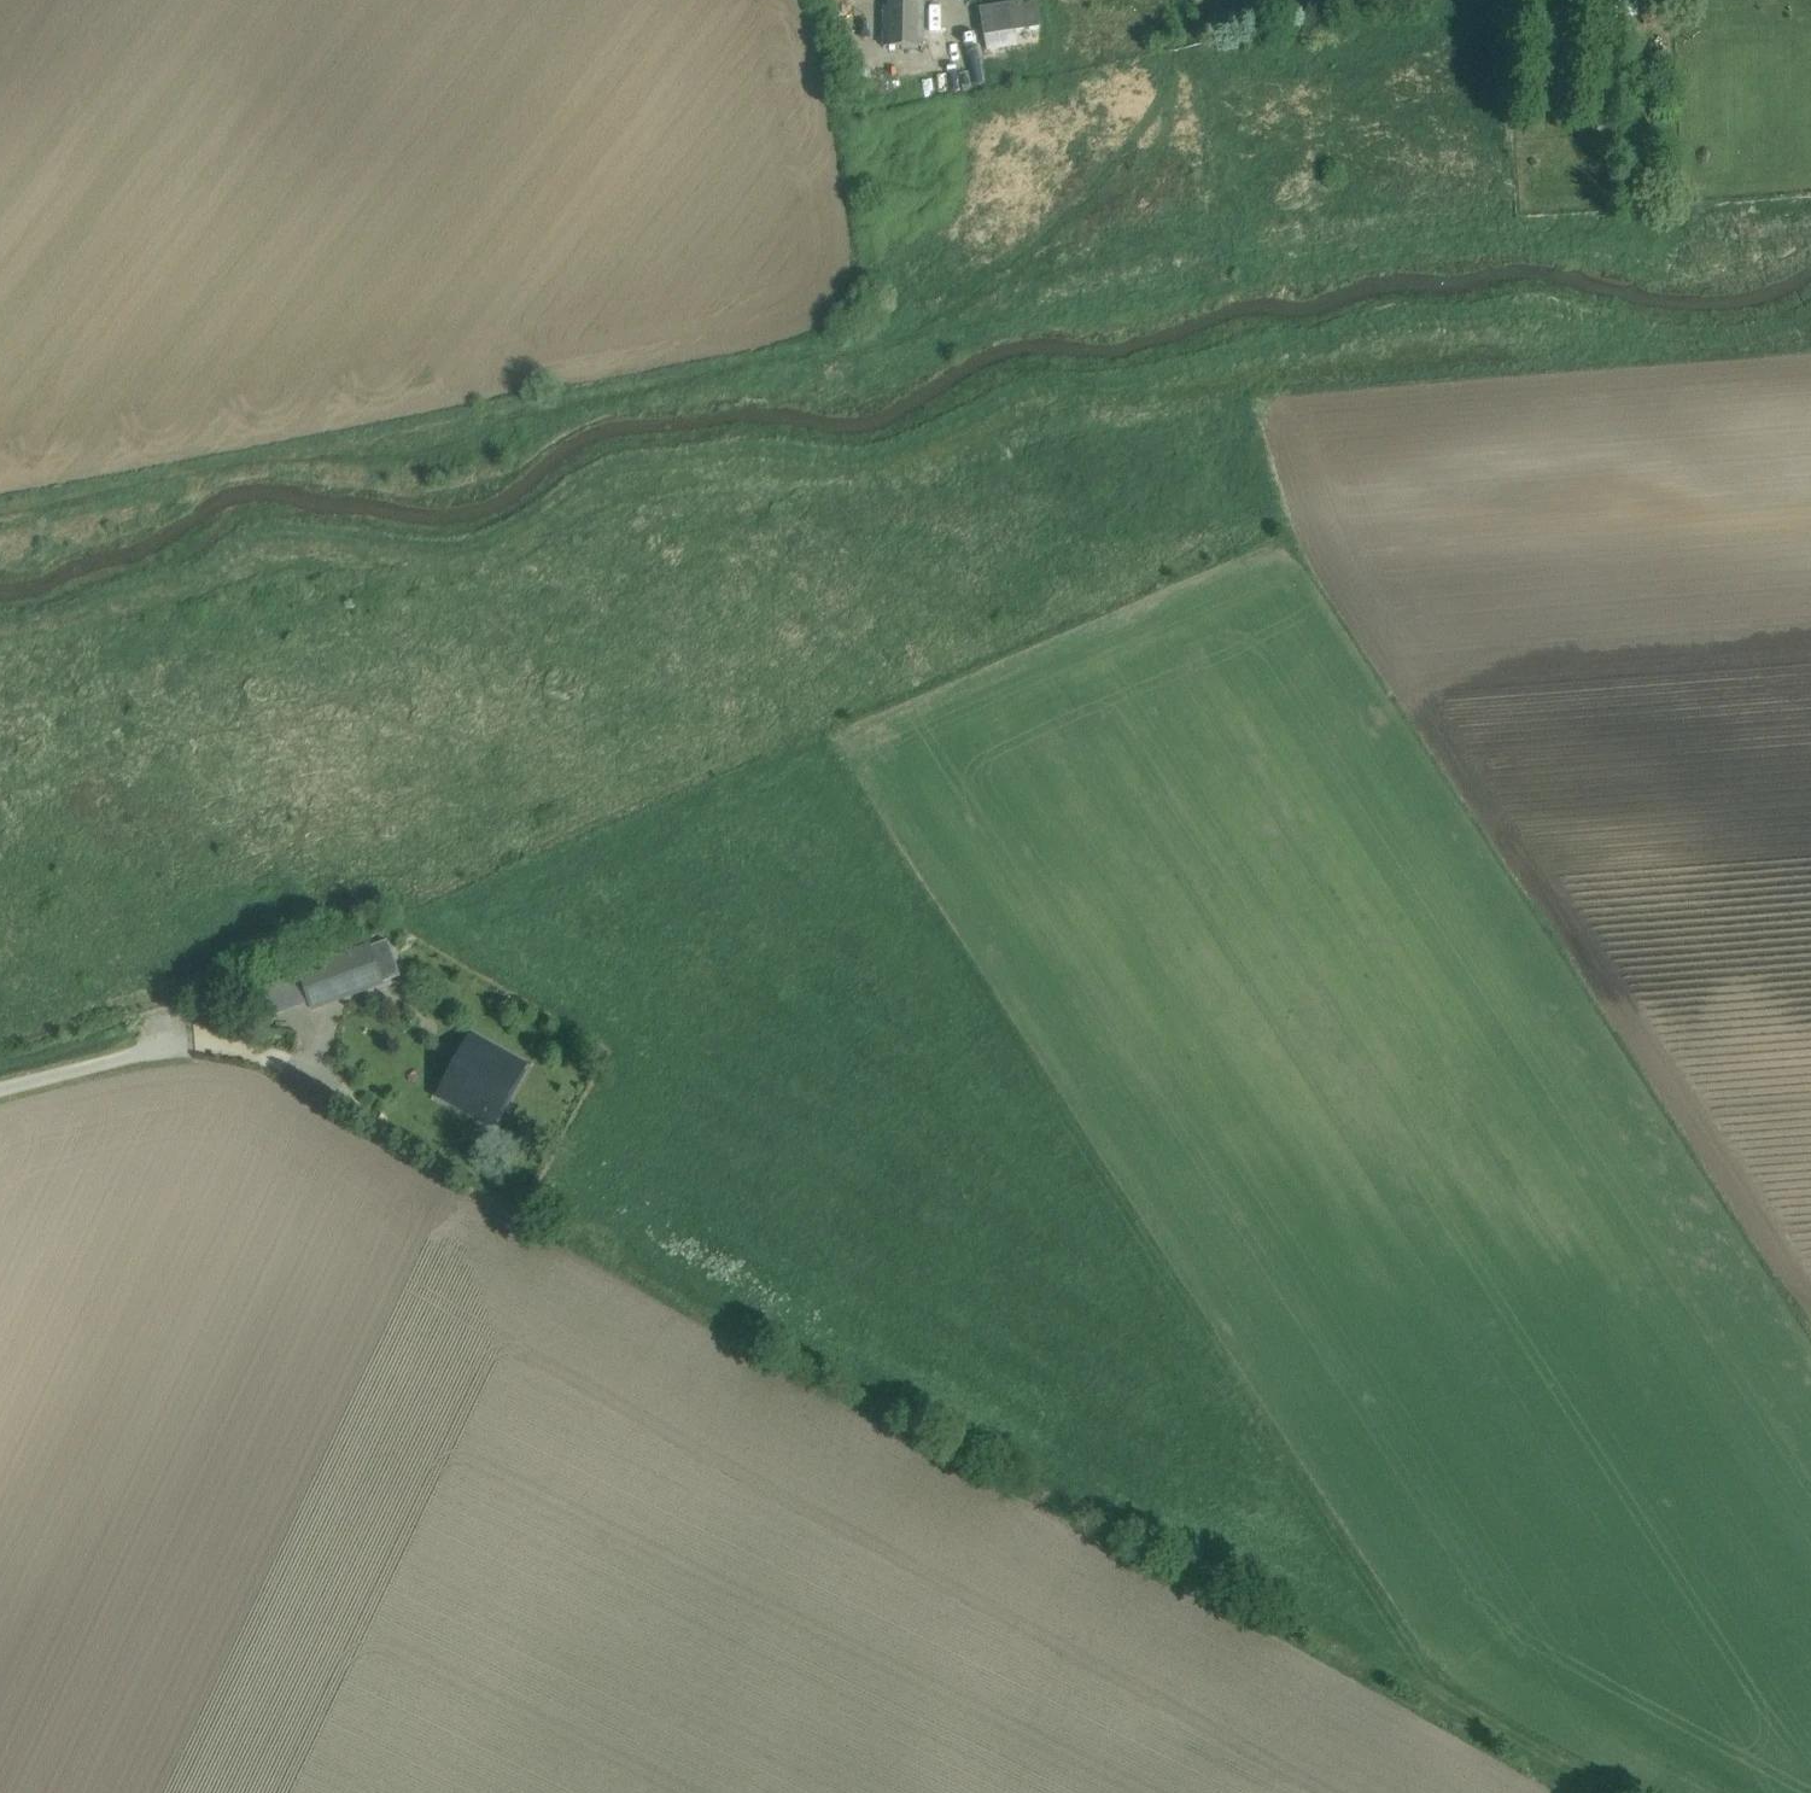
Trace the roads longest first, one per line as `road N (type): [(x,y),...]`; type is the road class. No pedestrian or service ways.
road 1 (track): [(0,1086),(205,1035),(493,1179)]

